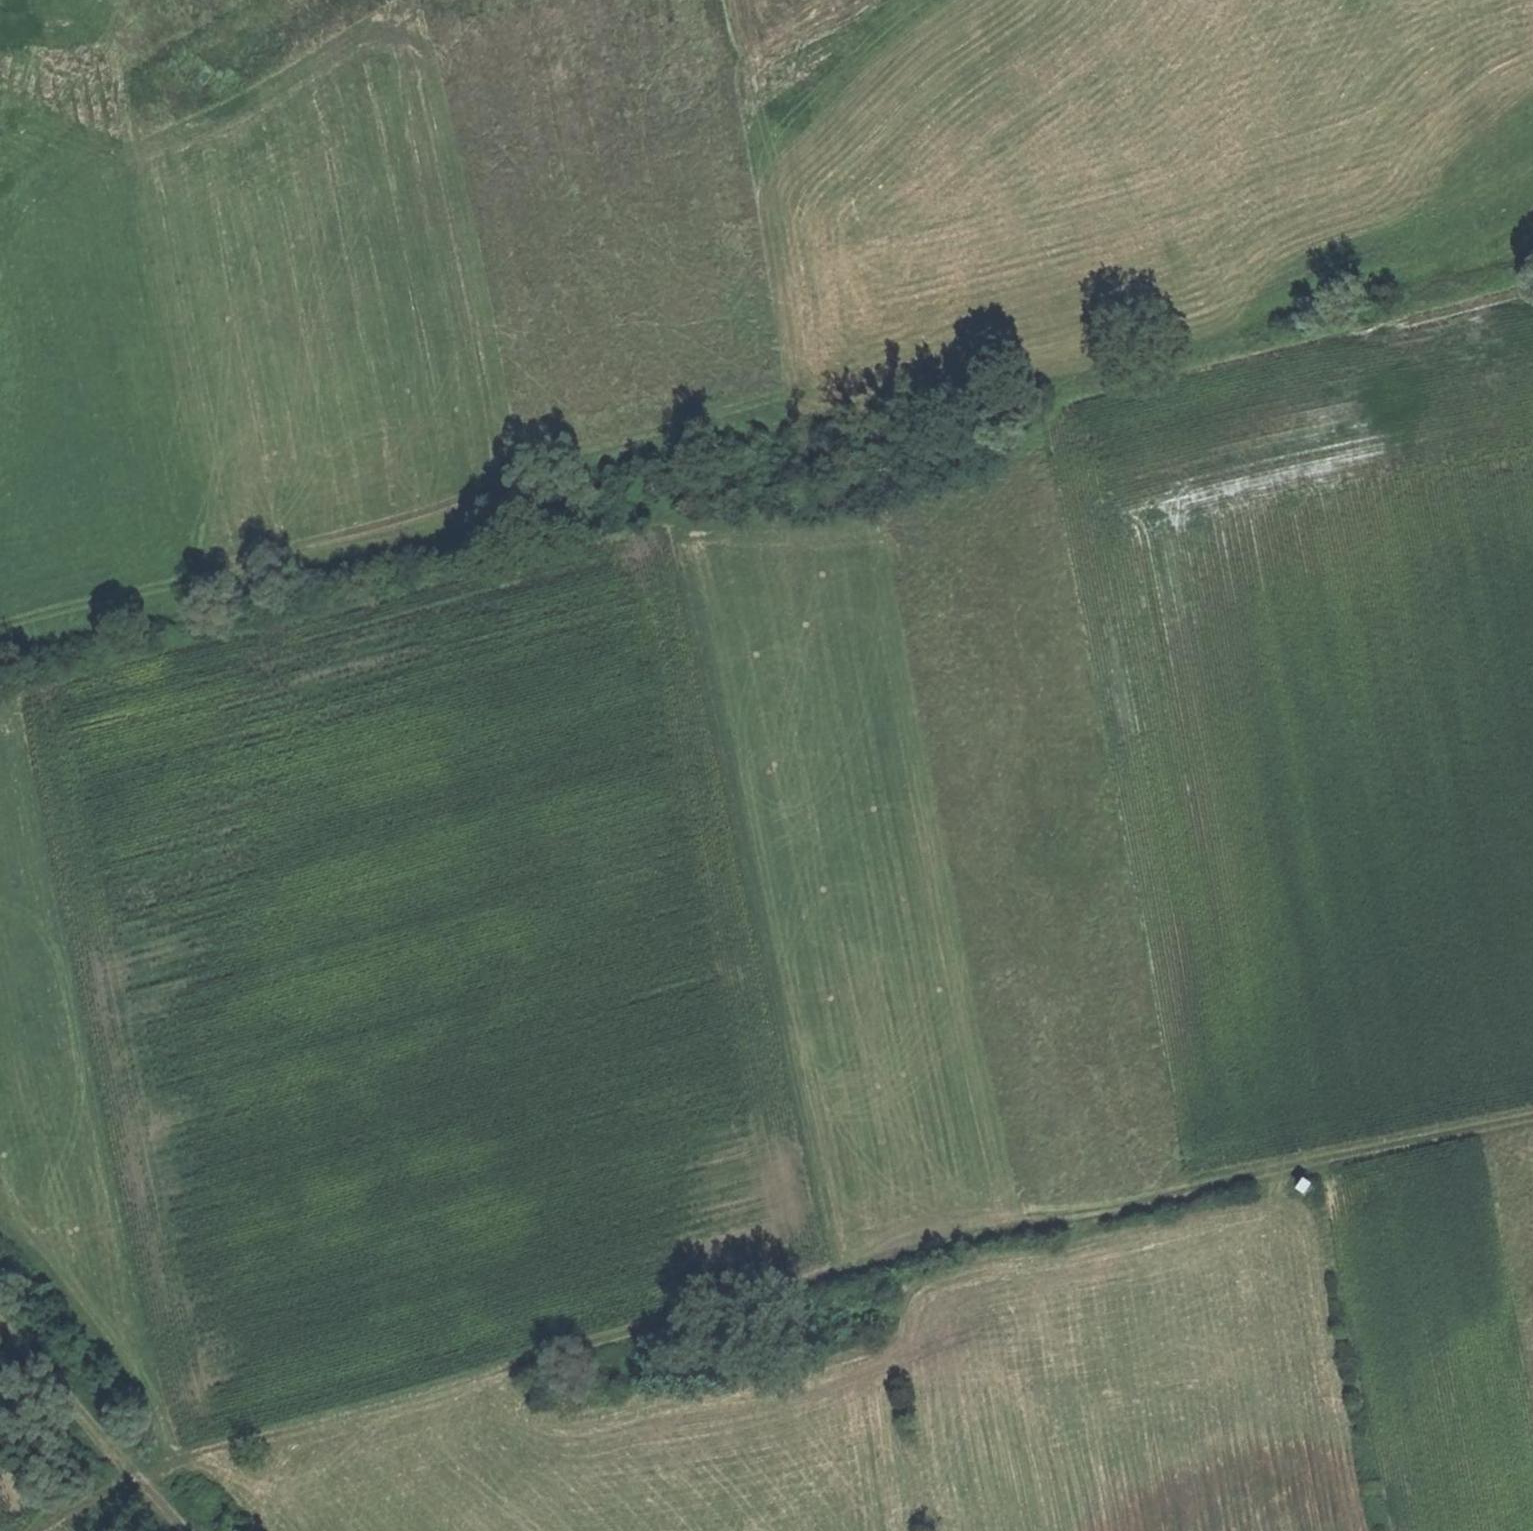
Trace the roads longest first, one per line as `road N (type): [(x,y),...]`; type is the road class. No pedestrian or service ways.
road 1 (track): [(174,1530),(0,1337)]

